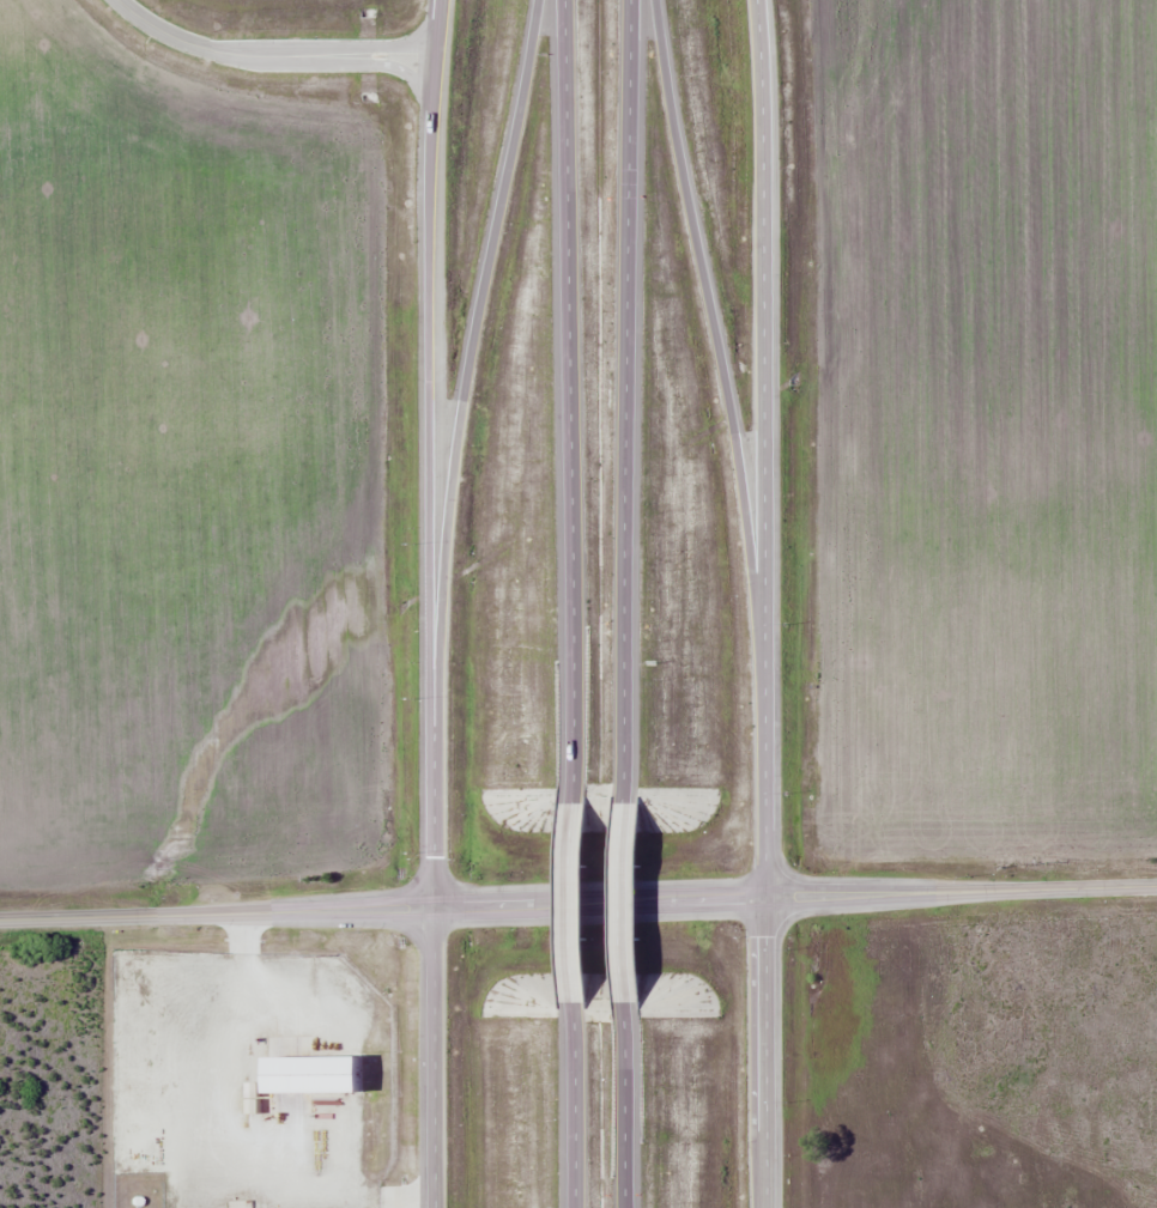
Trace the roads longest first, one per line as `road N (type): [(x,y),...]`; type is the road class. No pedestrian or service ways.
road 1 (tertiary): [(1156,887),(0,920)]
road 2 (tertiary): [(441,0),(429,225),(435,907)]
road 3 (tertiary): [(764,900),(757,0)]
road 4 (motorway): [(564,0),(573,788)]
road 5 (motorway): [(624,782),(629,0)]
road 6 (motorway): [(537,0),(454,454),(434,728)]
road 7 (motorway): [(764,632),(655,0)]
road 8 (motorway): [(765,1207),(764,900)]
road 9 (motorway): [(435,907),(434,1207)]
road 10 (motorway): [(625,1016),(624,782)]
road 11 (motorway): [(573,788),(575,1016)]
road 12 (motorway): [(624,1207),(625,1016)]
road 13 (motorway): [(575,1016),(575,1207)]

